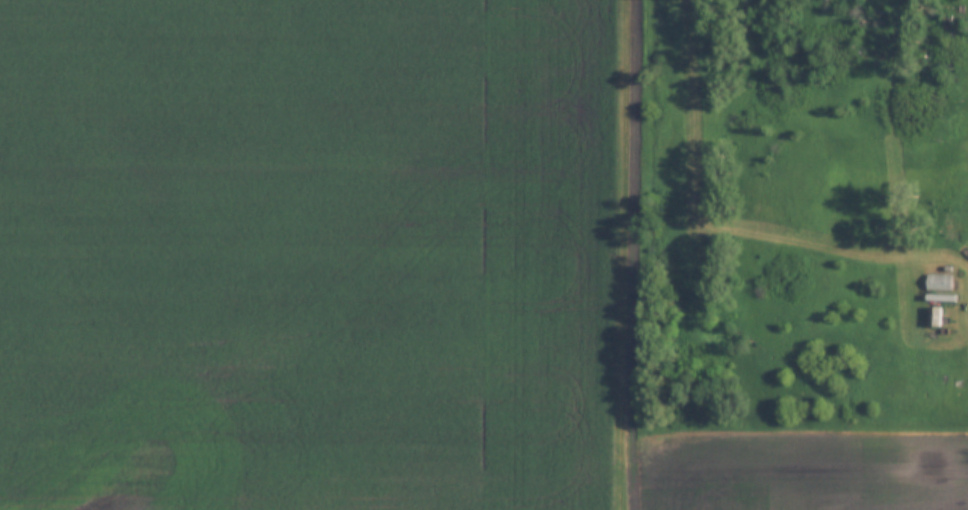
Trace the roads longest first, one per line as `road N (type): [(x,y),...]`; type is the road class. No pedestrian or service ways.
road 1 (track): [(626,509),(630,0)]

